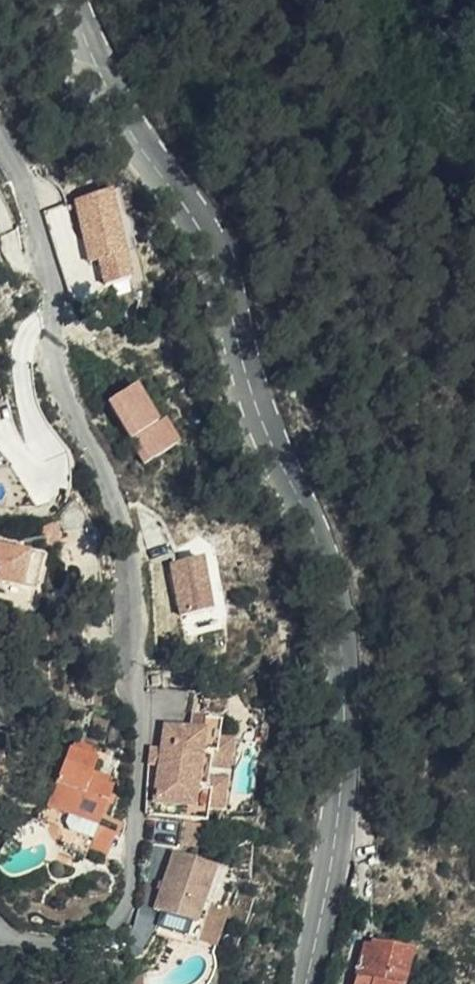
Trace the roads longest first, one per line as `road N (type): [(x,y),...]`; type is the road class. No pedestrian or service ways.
road 1 (tertiary): [(305,983),(328,876),(339,695),(331,582),(290,468),(86,0)]
road 2 (unclassified): [(0,122),(24,175),(65,376),(132,552),(144,658)]

